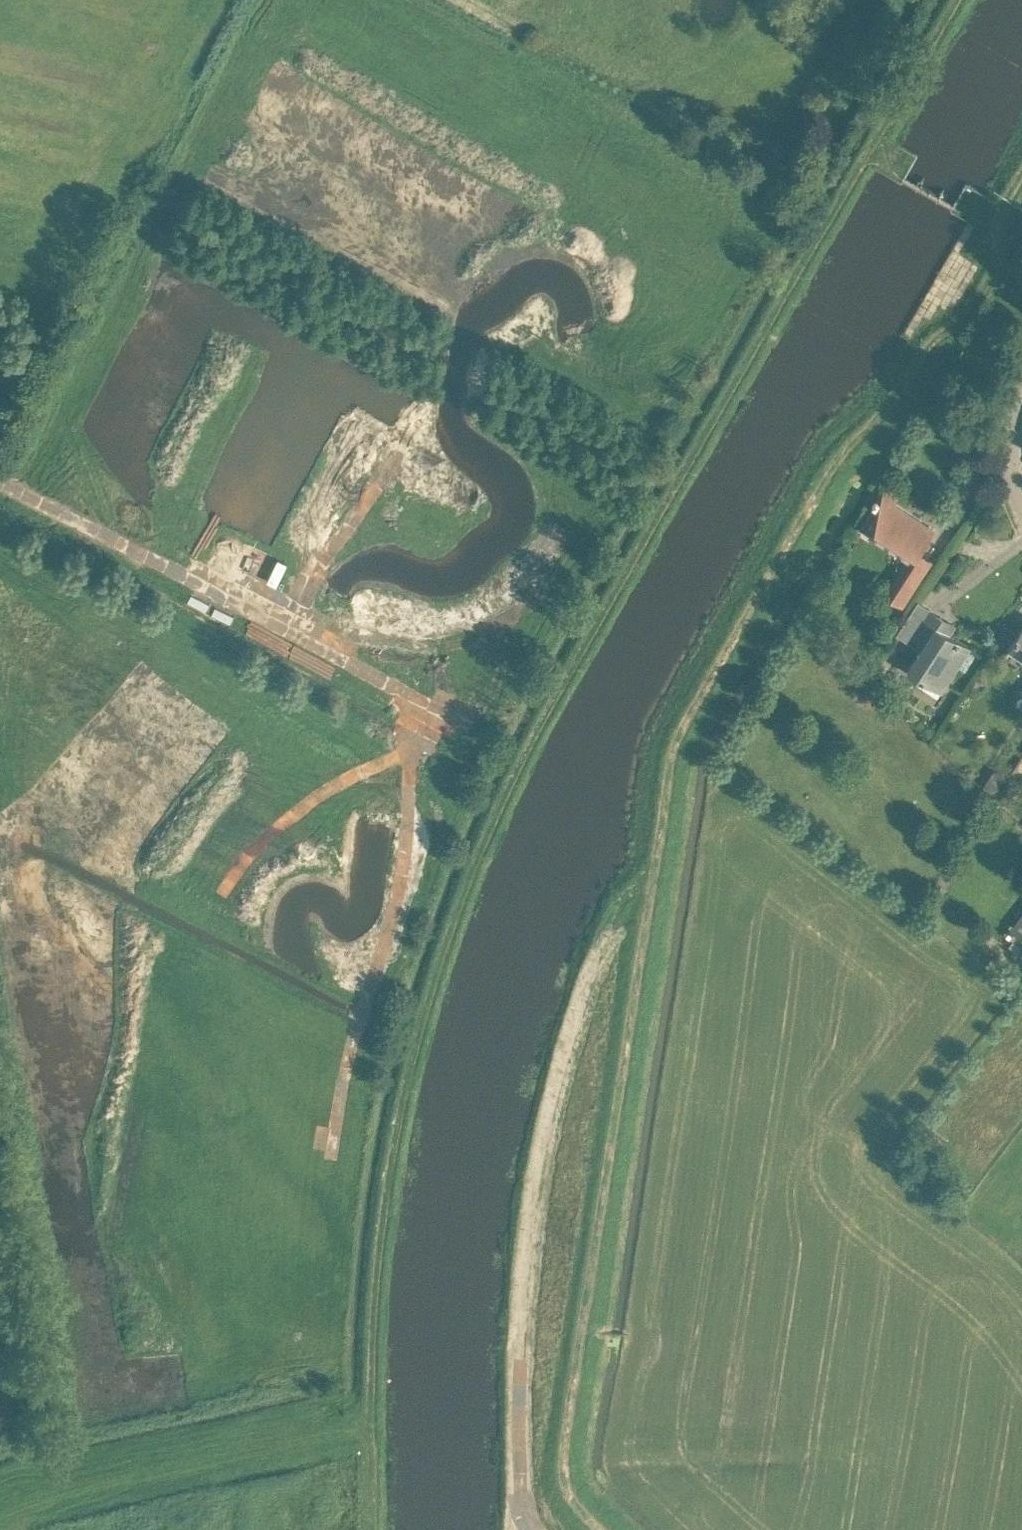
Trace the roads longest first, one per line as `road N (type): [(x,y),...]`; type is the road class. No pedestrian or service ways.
road 1 (track): [(534,1529),(522,1477),(538,1285),(568,1239),(594,1221),(672,742),(826,468),(930,345)]
road 2 (track): [(930,345),(967,312),(1000,258),(988,228),(1021,170)]

